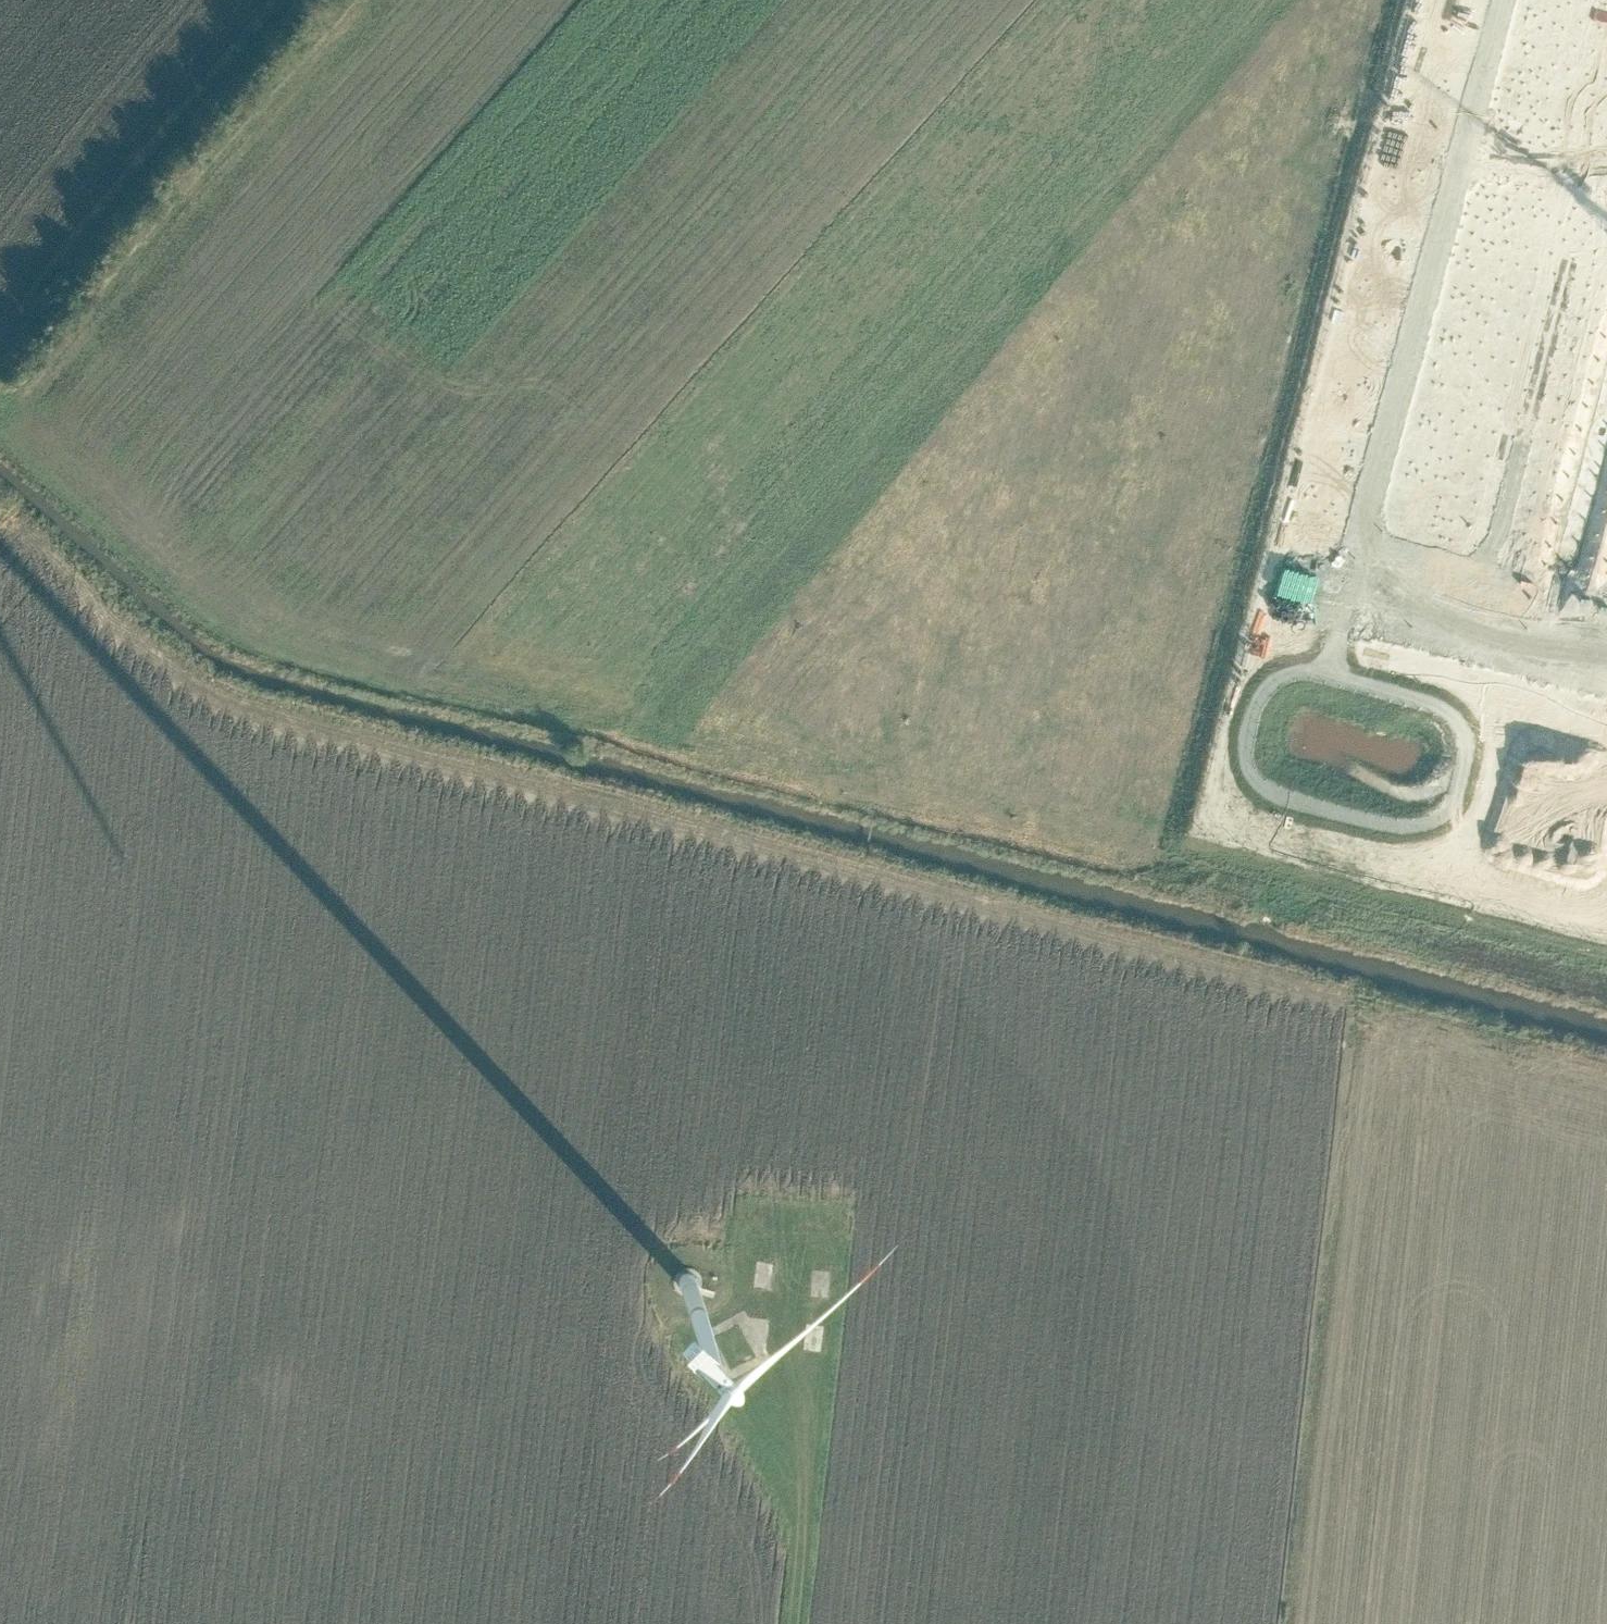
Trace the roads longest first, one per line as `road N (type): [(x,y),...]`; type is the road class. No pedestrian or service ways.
road 1 (track): [(745,1300),(791,1463),(770,1623)]

